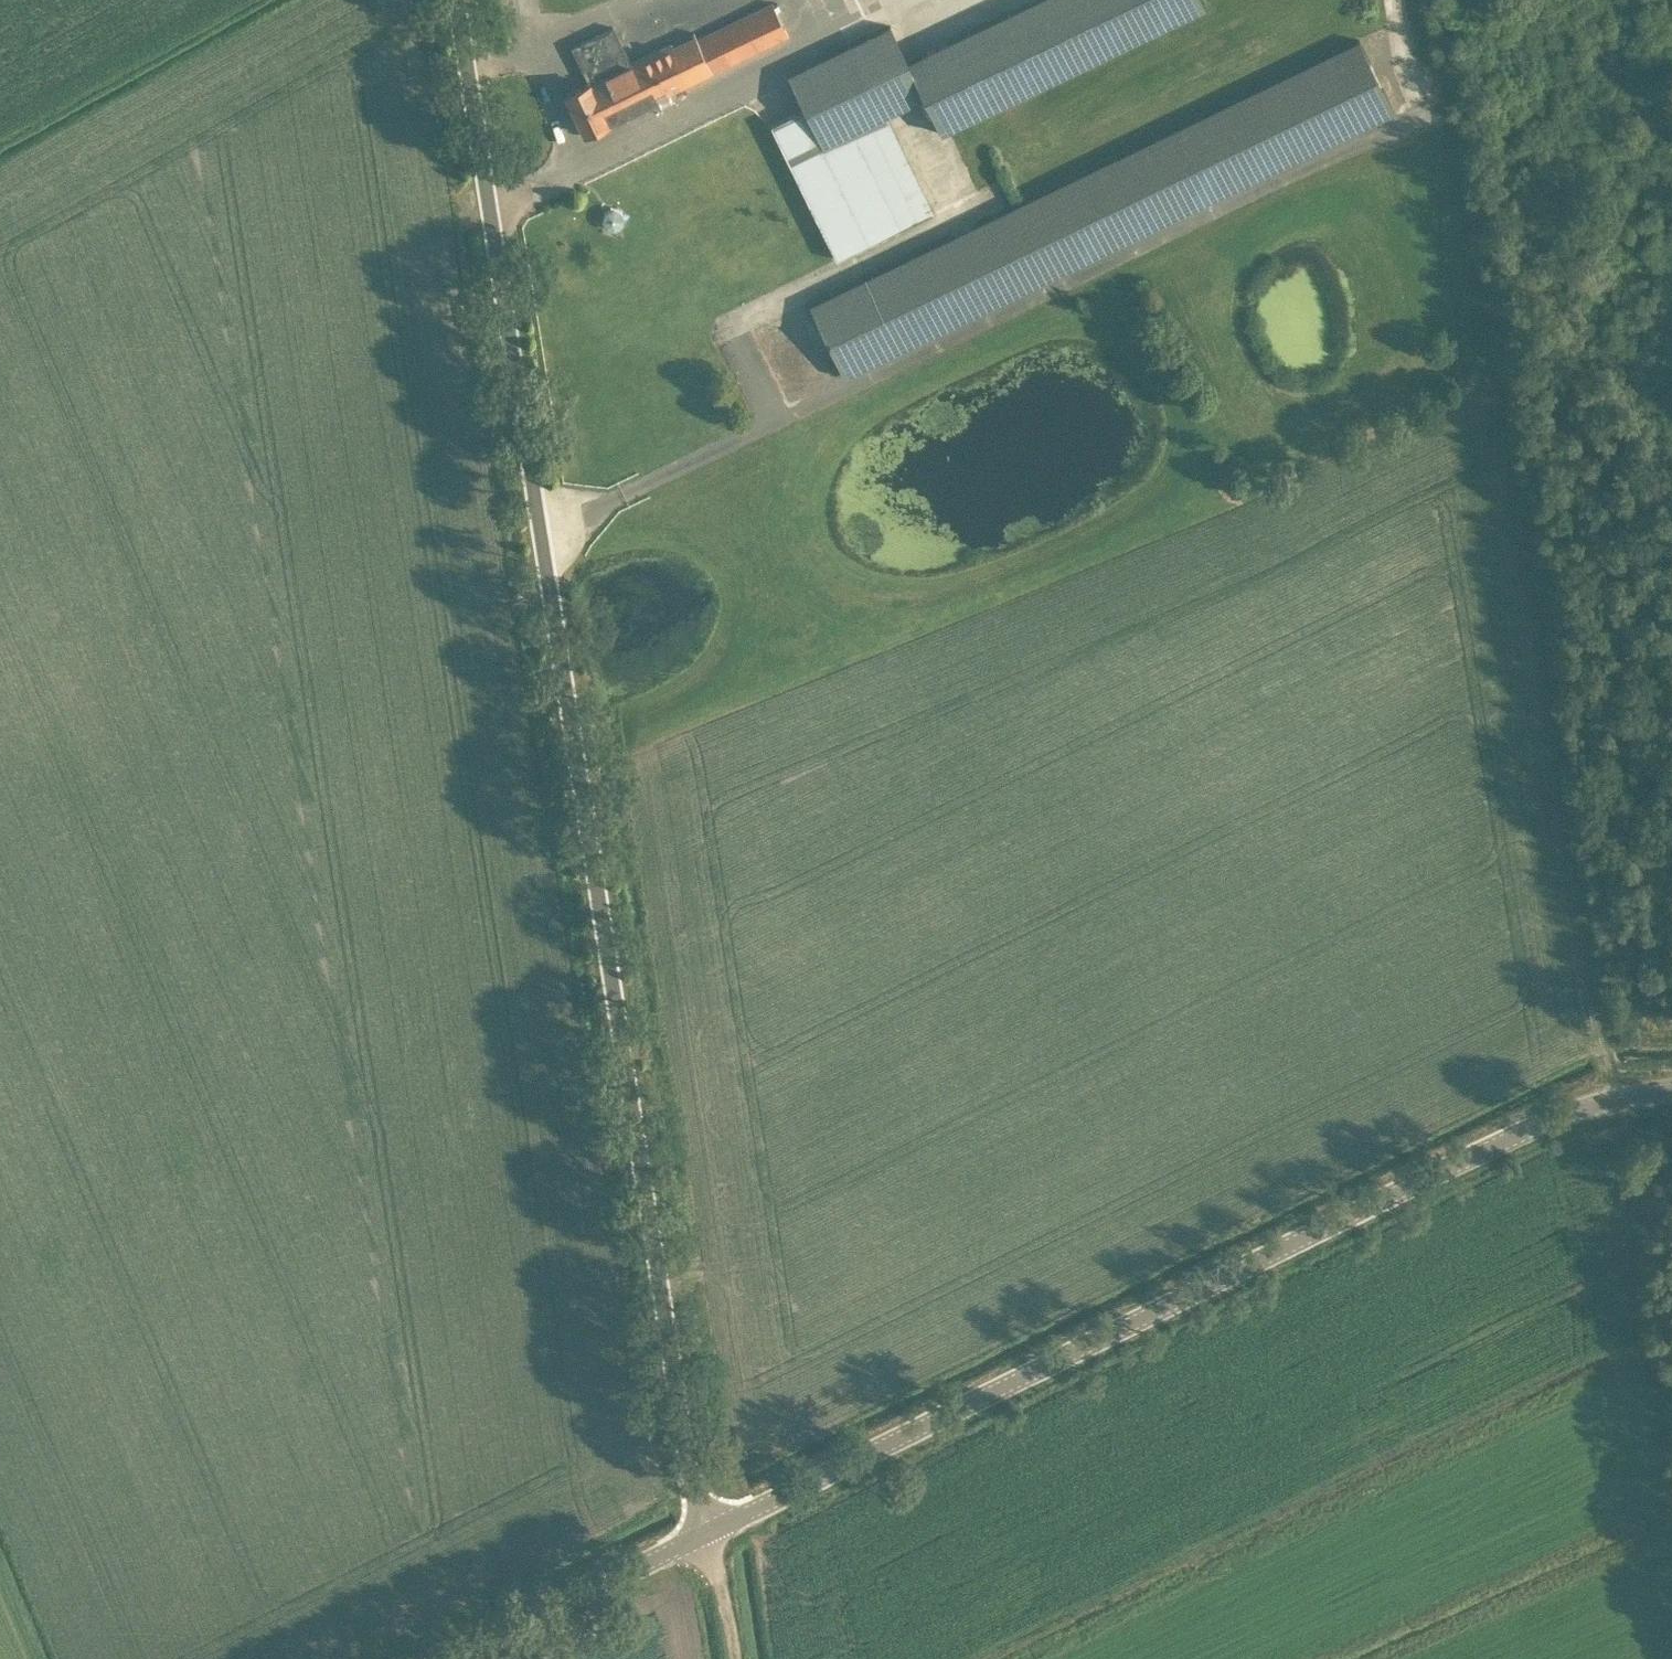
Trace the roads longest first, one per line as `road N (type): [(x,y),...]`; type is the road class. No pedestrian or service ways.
road 1 (unclassified): [(715,1532),(438,0)]
road 2 (unclassified): [(715,1532),(1551,1118),(1671,1088)]
road 3 (unclassified): [(457,1658),(715,1532)]
road 4 (track): [(735,1658),(715,1532)]

